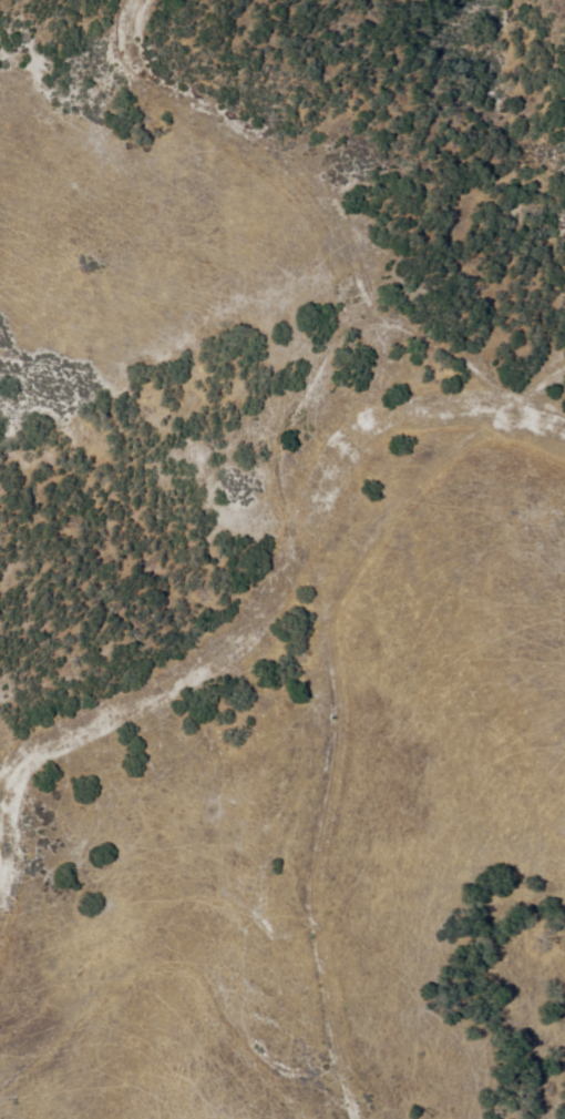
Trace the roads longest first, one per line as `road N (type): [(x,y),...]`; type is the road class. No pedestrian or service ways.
road 1 (track): [(346,1118),(308,908),(338,709),(329,608),(430,470),(564,373)]
road 2 (track): [(504,410),(409,410),(342,447),(269,610),(132,713),(19,756),(0,877)]

